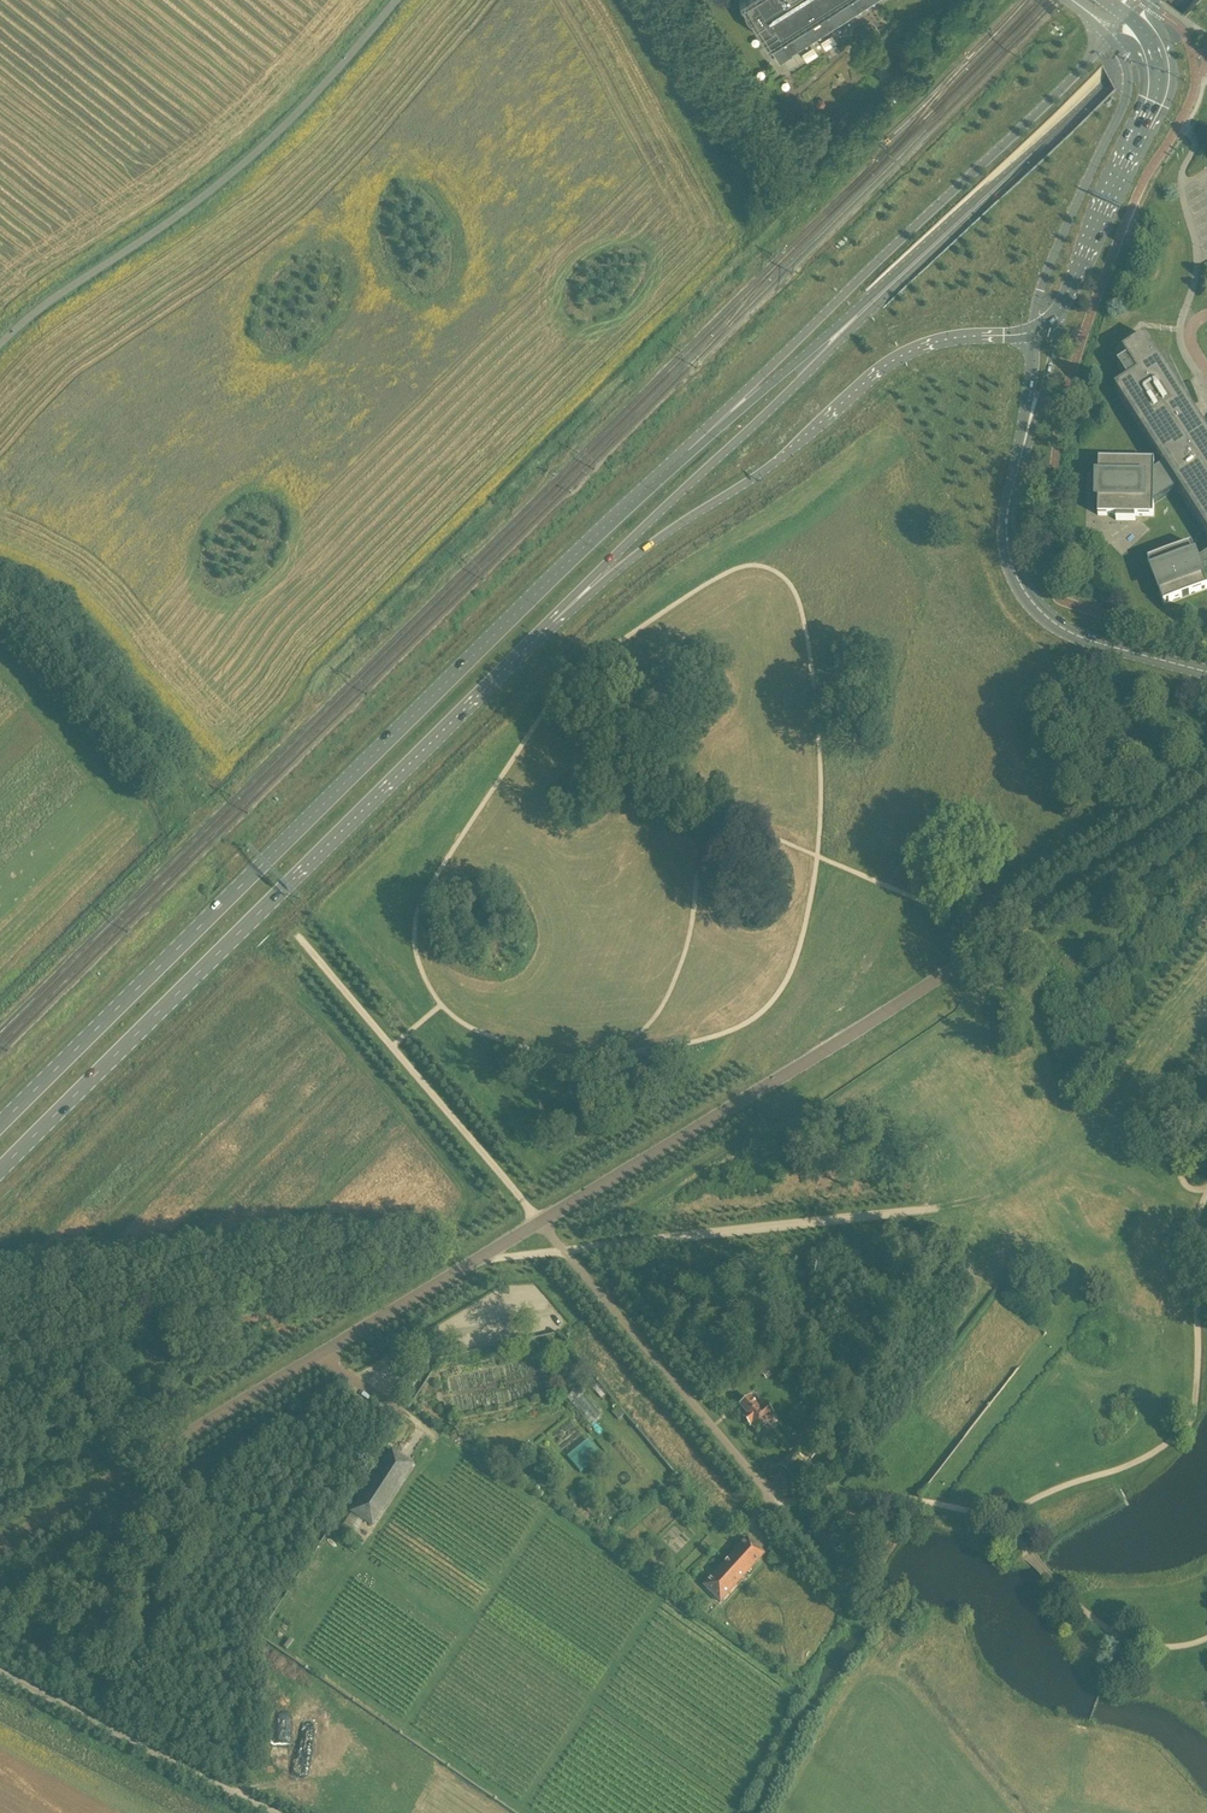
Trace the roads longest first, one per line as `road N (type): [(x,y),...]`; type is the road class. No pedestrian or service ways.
road 1 (unclassified): [(0,1547),(908,997),(1206,798)]
road 2 (track): [(1206,938),(1064,1119),(1041,1172),(998,1200),(0,1312)]
road 3 (primary): [(689,450),(0,1125)]
road 4 (primary): [(0,1171),(553,621)]
road 5 (primary): [(1112,35),(689,450)]
road 6 (primary): [(553,621),(786,454),(902,355),(946,339),(1033,331)]
road 7 (unclassified): [(397,0),(245,163),(0,345)]
road 8 (track): [(359,1383),(193,1630),(192,1647),(244,1798)]
road 9 (primary): [(1182,0),(1076,112),(859,314)]
road 10 (primary): [(553,621),(859,314)]
road 11 (track): [(297,934),(541,1222)]
road 12 (tertiary): [(1206,671),(1075,635),(1035,606),(1014,572),(1006,529),(1025,442)]
road 13 (tertiary): [(1112,35),(1126,62),(1125,103),(1065,227),(1033,331)]
road 14 (secondary): [(1061,307),(1156,96),(1154,49),(1133,19)]
road 15 (unclassified): [(0,1672),(276,1812)]
road 16 (track): [(404,1412),(435,1434),(434,1450),(300,1647)]
road 17 (track): [(0,604),(26,617),(175,789)]
road 18 (primary): [(859,314),(689,450)]
road 19 (tertiary): [(1025,442),(1061,307)]

